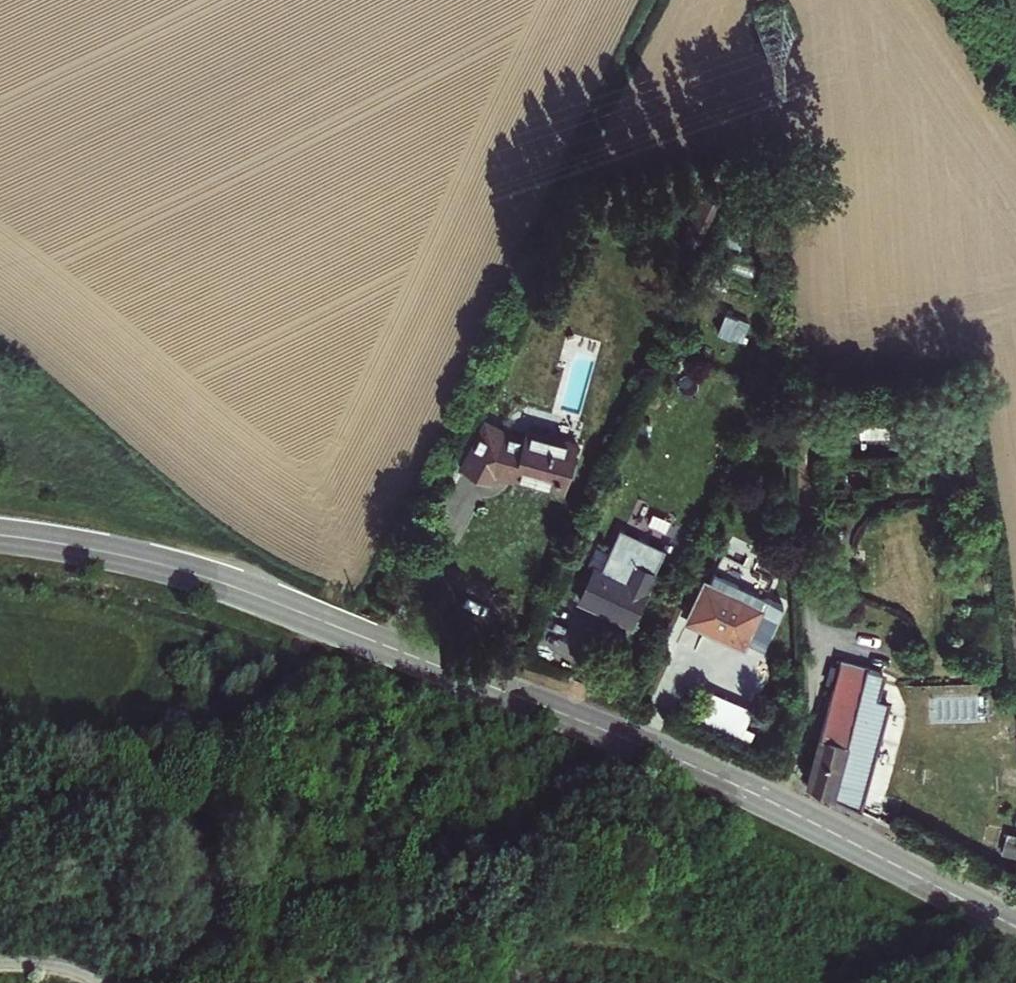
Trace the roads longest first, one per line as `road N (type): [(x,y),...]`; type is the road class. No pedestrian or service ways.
road 1 (unclassified): [(0,532),(154,559),(269,596),(732,780),(1015,925)]

